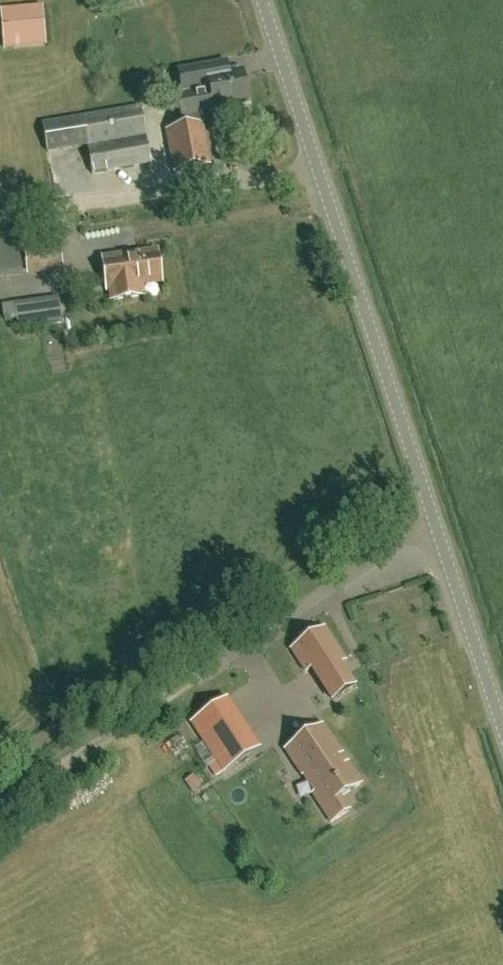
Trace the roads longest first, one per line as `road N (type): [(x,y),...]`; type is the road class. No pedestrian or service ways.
road 1 (tertiary): [(502,742),(257,0)]
road 2 (track): [(0,811),(431,523)]
road 3 (track): [(315,174),(0,215)]

